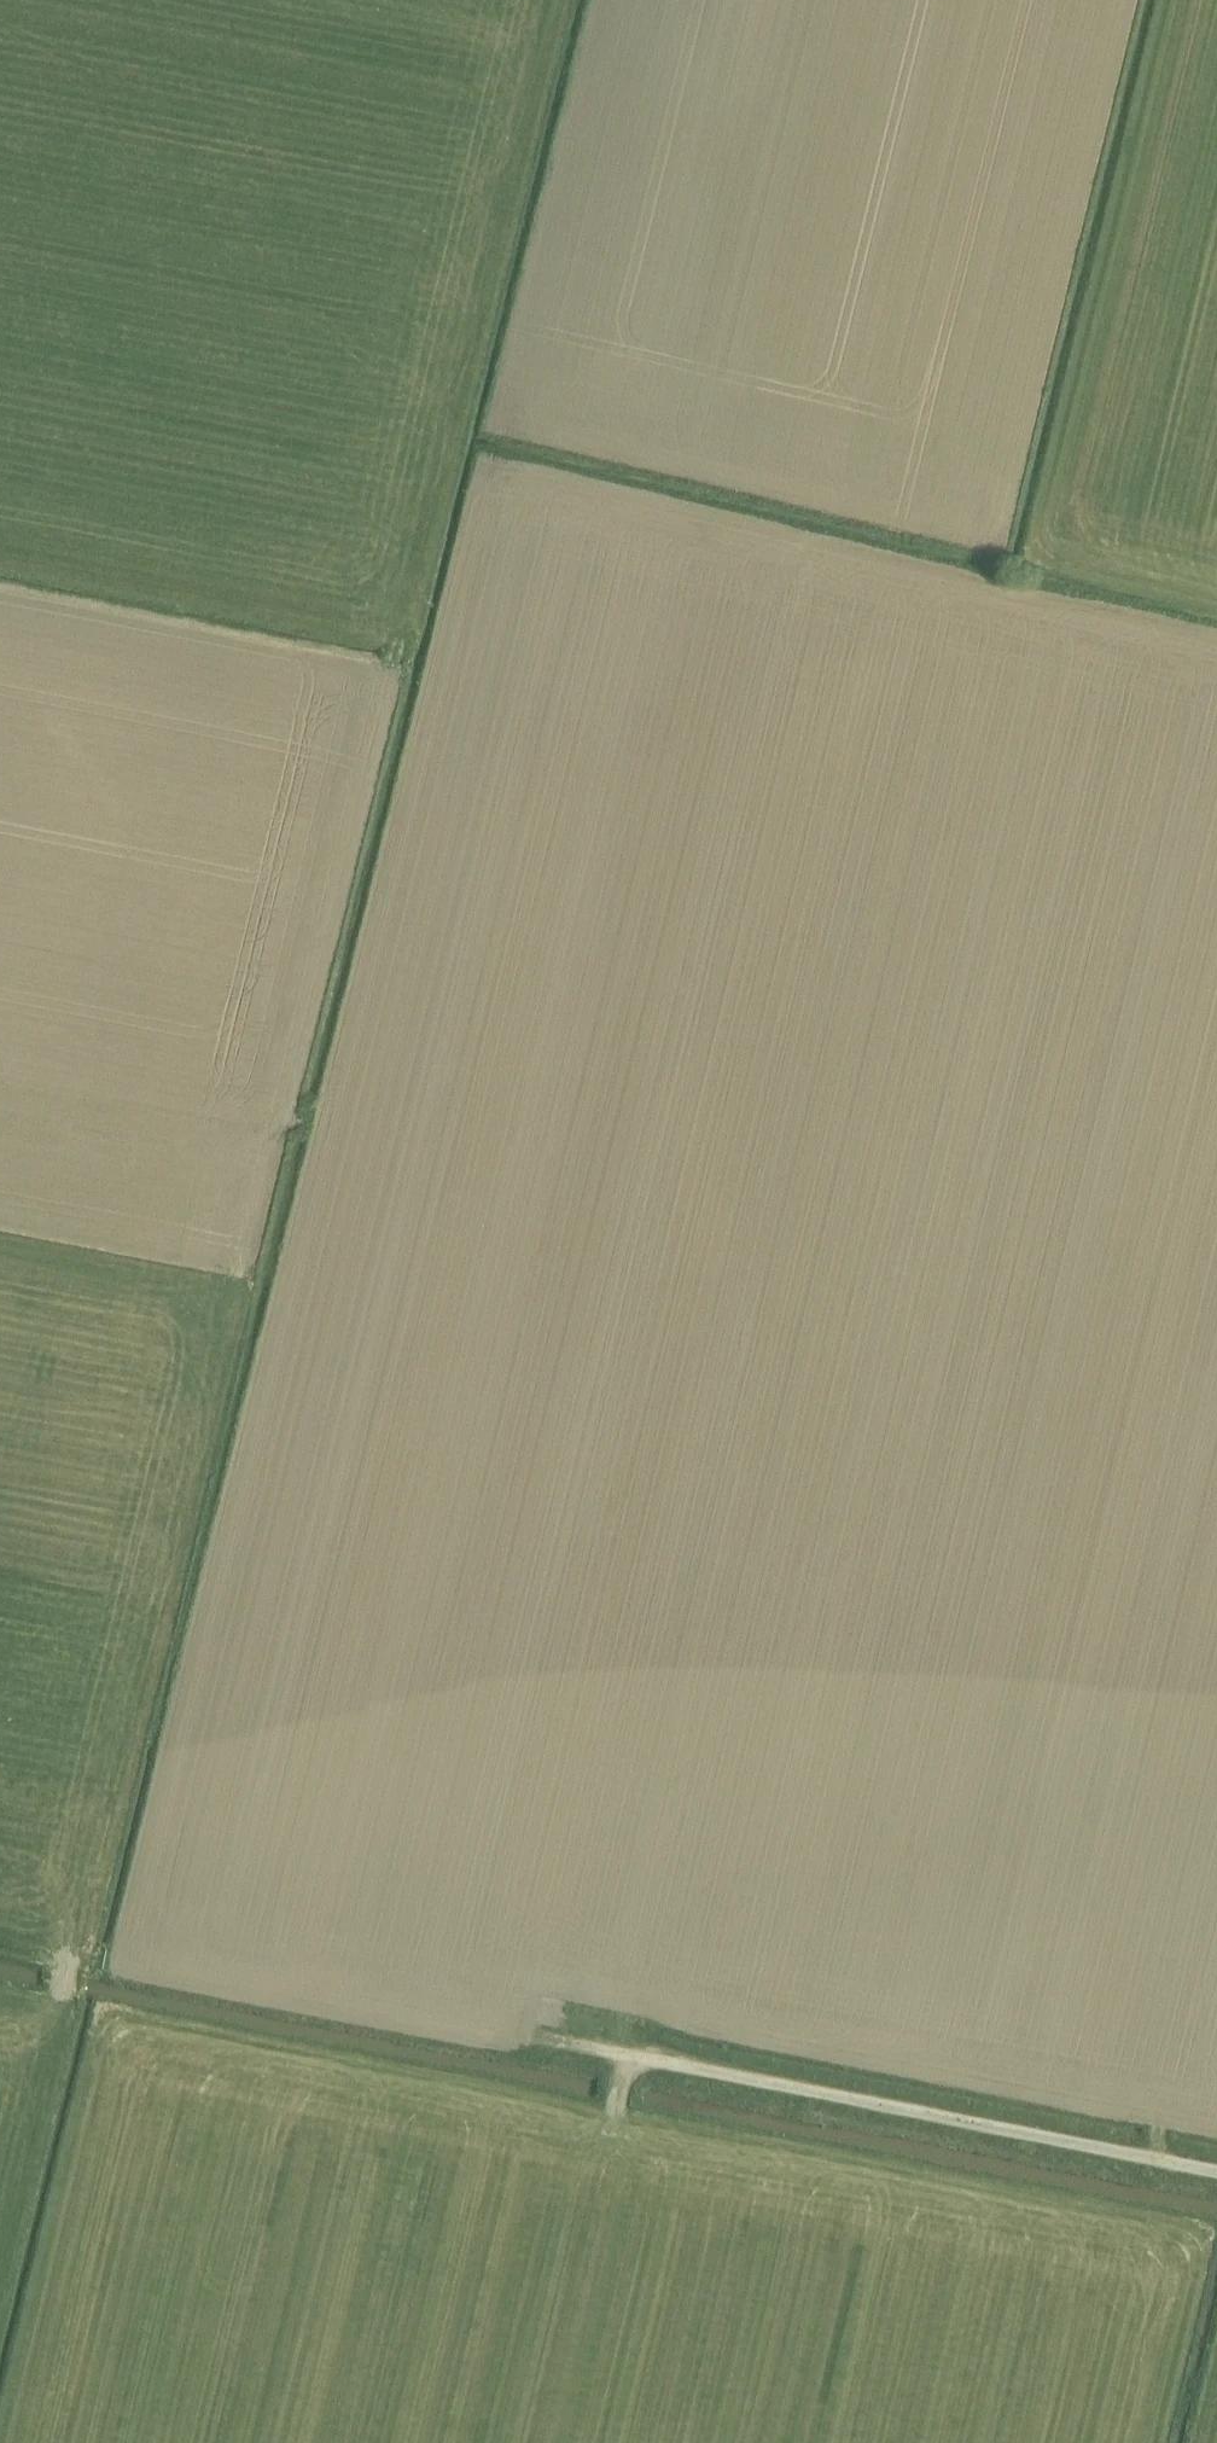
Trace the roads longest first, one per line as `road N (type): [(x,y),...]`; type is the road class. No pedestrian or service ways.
road 1 (unclassified): [(1216,2179),(589,2055)]

